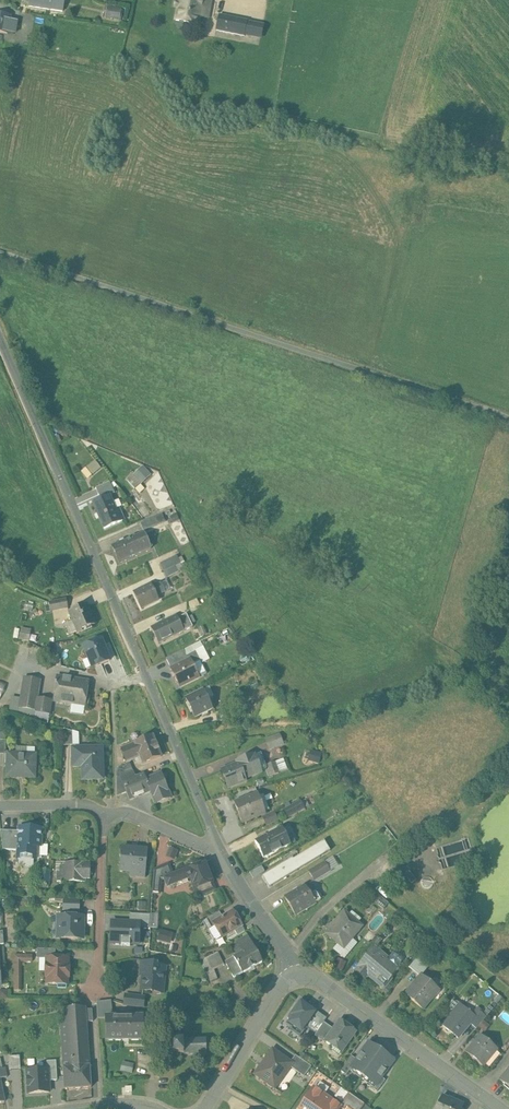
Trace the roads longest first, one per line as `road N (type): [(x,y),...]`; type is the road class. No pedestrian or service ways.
road 1 (unclassified): [(0,330),(223,855)]
road 2 (unclassified): [(0,252),(508,415)]
road 3 (residential): [(504,1108),(322,975),(288,977)]
road 4 (residential): [(96,995),(106,815)]
road 5 (residential): [(288,977),(205,1108)]
road 6 (unclassified): [(390,857),(288,954)]
road 7 (residential): [(223,855),(134,814),(106,815)]

